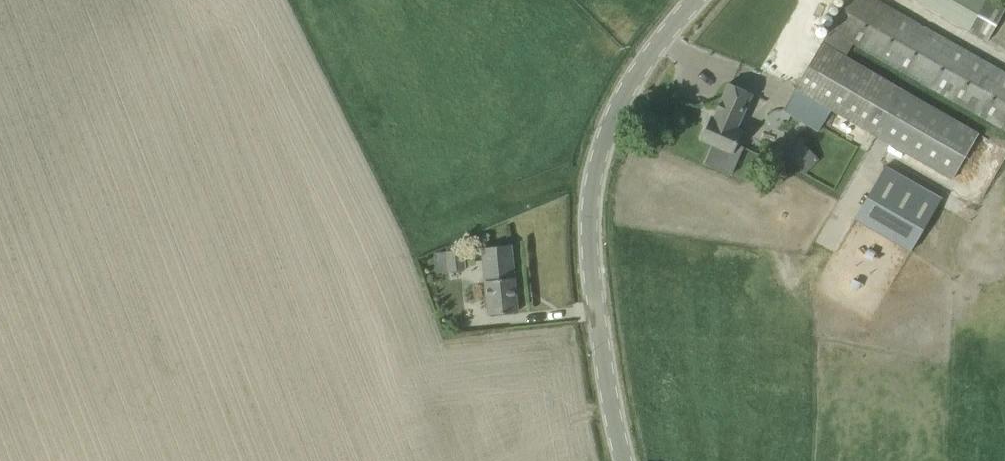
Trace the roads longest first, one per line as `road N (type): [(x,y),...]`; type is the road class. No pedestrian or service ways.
road 1 (tertiary): [(626,460),(598,335),(598,157),(657,44),(693,0)]

